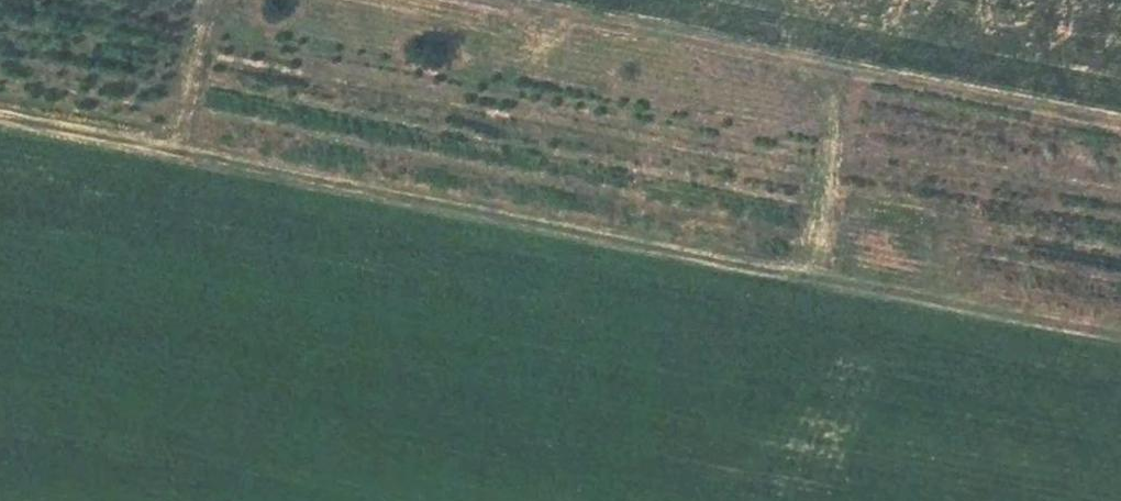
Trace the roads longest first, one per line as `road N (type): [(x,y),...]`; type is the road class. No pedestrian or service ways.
road 1 (track): [(1120,328),(0,116)]
road 2 (track): [(496,0),(1120,118)]
road 3 (track): [(814,271),(839,103),(833,64)]
road 4 (track): [(174,151),(207,0)]

